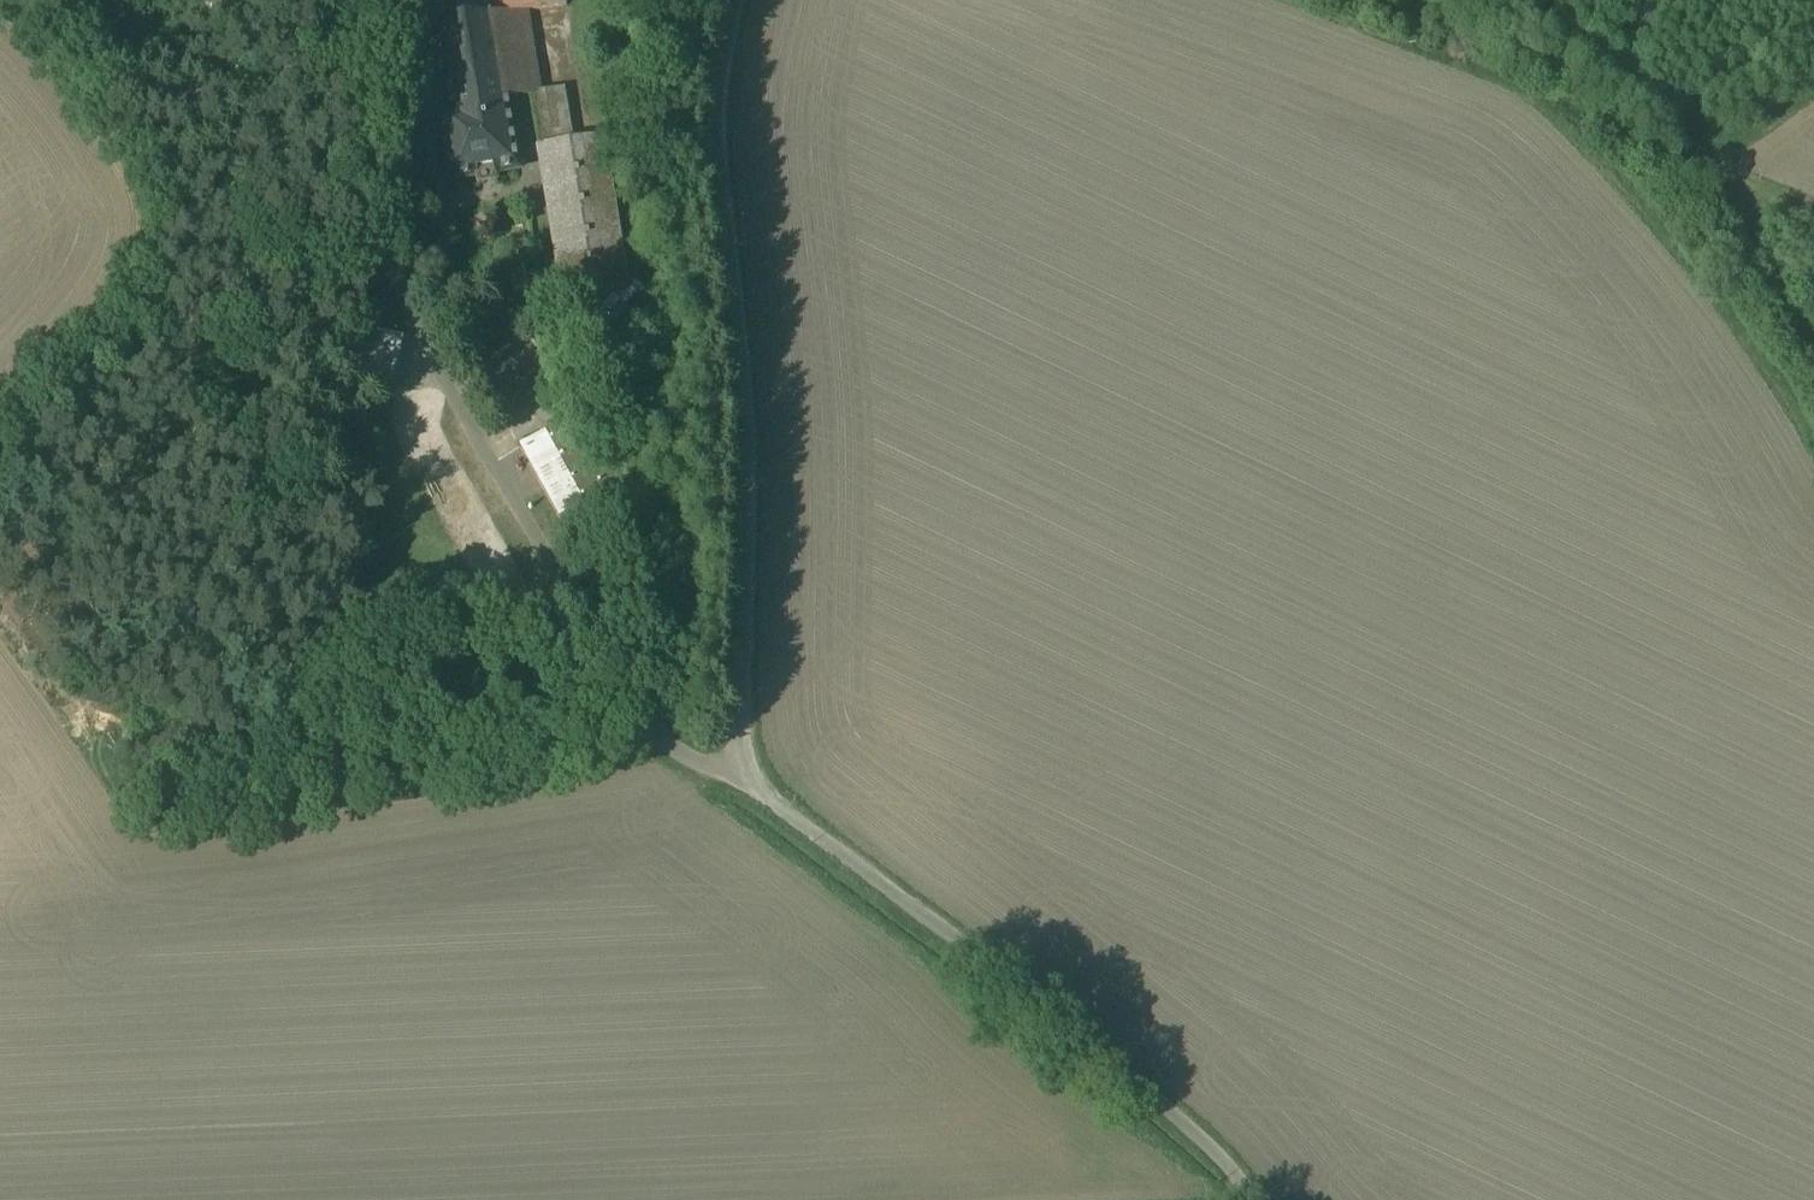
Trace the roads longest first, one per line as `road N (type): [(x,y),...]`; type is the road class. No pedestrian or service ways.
road 1 (residential): [(1249,1199),(1170,1099),(735,773),(747,411),(716,80),(733,0)]

